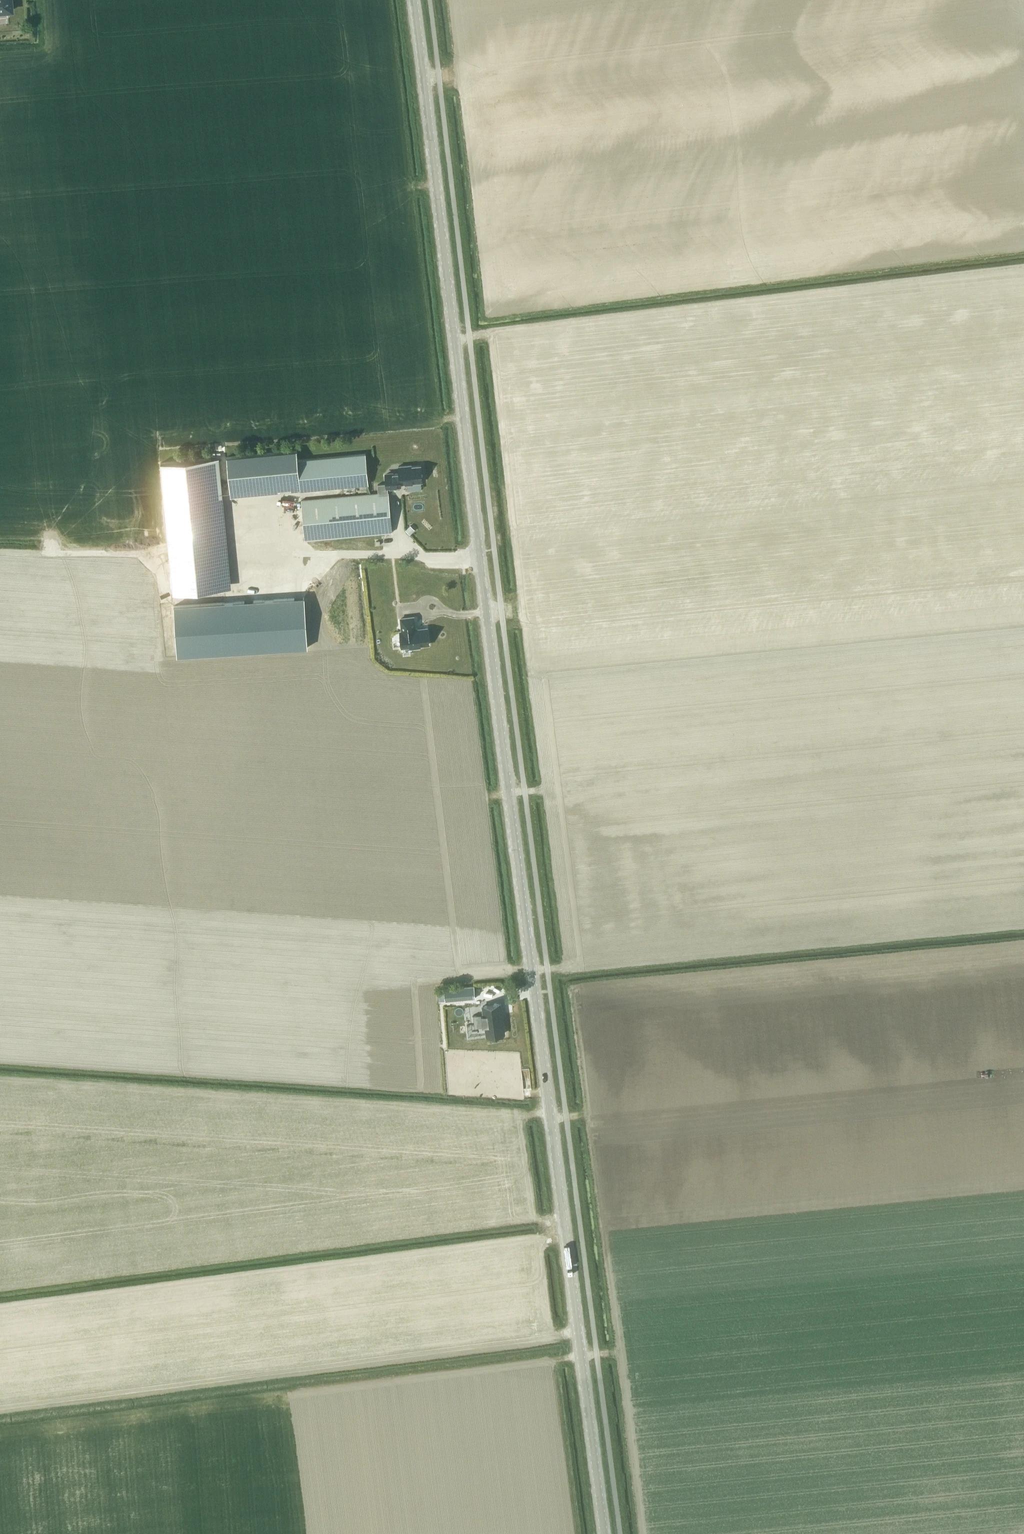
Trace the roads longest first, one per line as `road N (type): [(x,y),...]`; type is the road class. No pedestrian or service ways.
road 1 (unclassified): [(604,1533),(412,0)]

